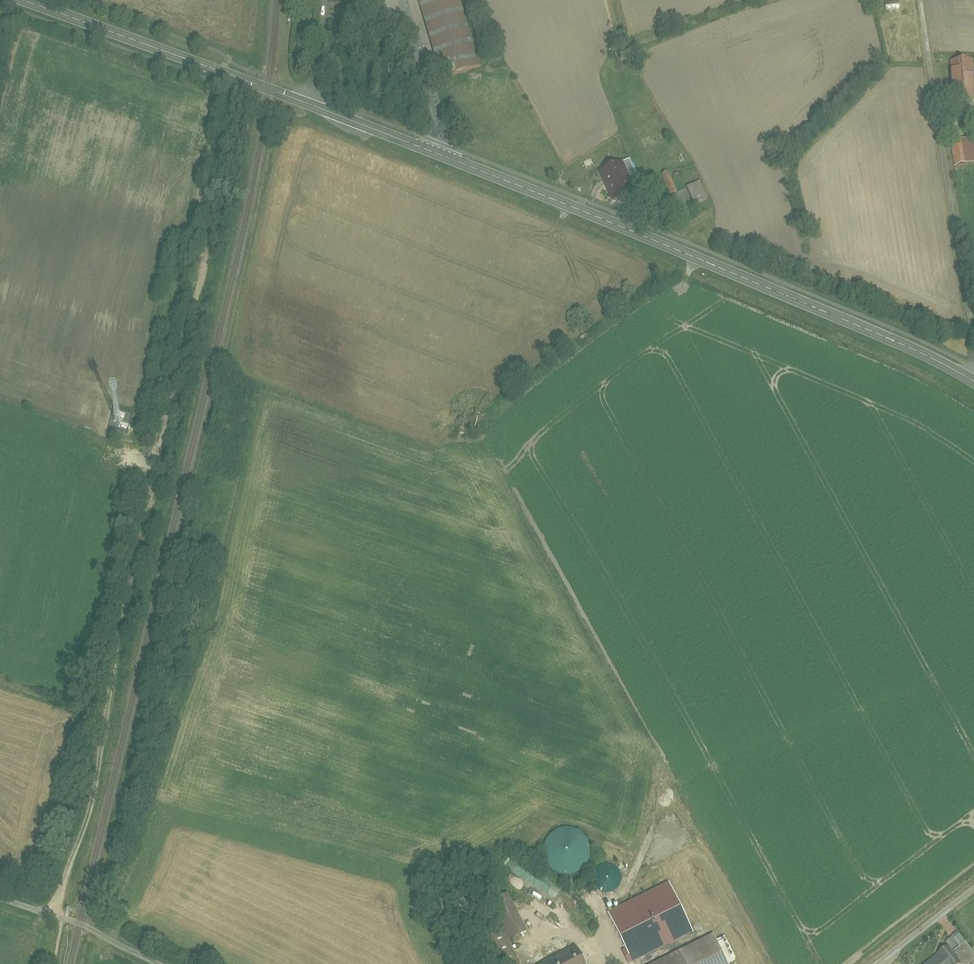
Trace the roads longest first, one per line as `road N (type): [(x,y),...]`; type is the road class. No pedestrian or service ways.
road 1 (track): [(232,78),(213,225),(164,415),(63,917)]
road 2 (secondary): [(434,152),(869,330),(973,382)]
road 3 (secondary): [(20,0),(434,152)]
road 4 (unclassified): [(159,963),(0,894)]
road 5 (unclassified): [(436,144),(400,0)]
road 6 (residential): [(973,887),(872,963)]

